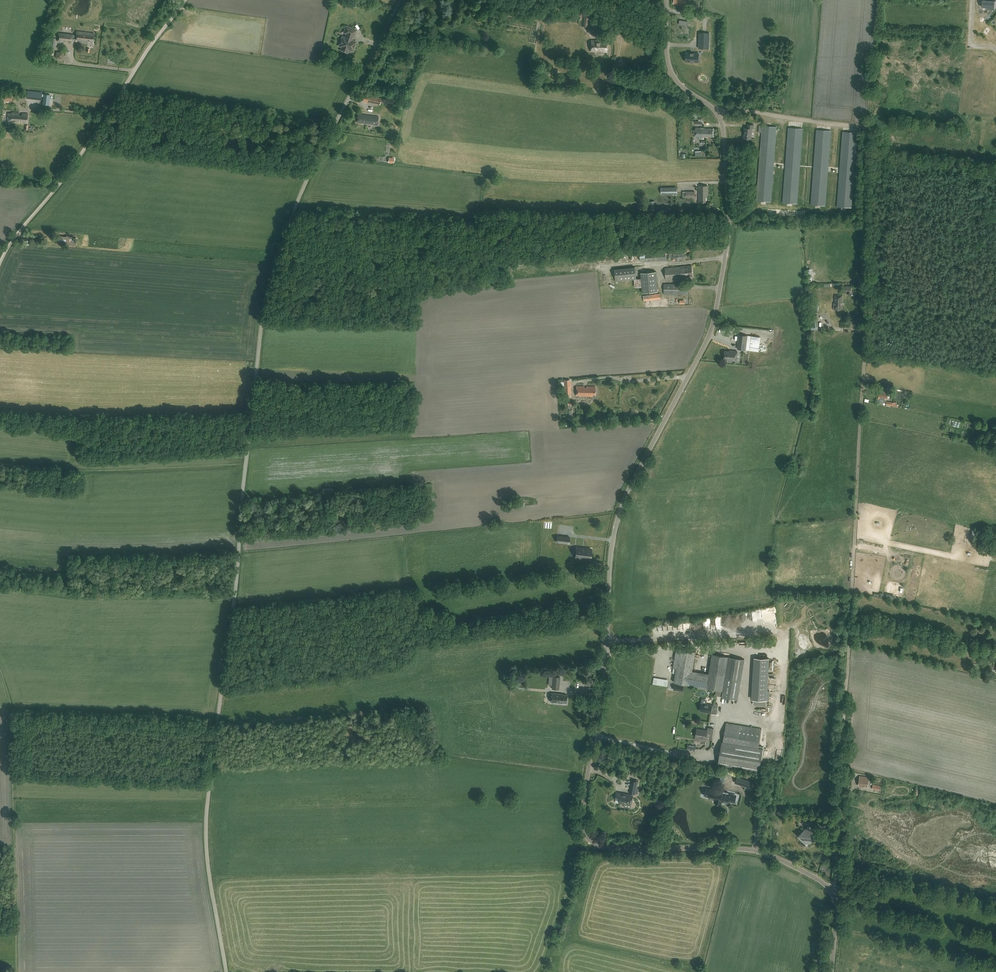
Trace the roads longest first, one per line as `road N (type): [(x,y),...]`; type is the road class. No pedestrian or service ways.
road 1 (unclassified): [(829,889),(752,850),(603,846),(583,829),(618,519),(705,343),(729,234),(721,117),(672,73),(666,0)]
road 2 (unclassified): [(227,971),(207,812),(263,310),(300,195),(400,0)]
road 3 (track): [(842,761),(866,313)]
road 4 (track): [(729,225),(429,234),(288,227)]
road 5 (track): [(866,313),(868,131),(719,112)]
road 6 (track): [(12,753),(17,971)]
road 7 (track): [(12,753),(212,762)]
road 8 (track): [(0,263),(116,102)]
road 9 (unclassified): [(995,372),(865,354)]
road 10 (unclassified): [(829,889),(842,761)]
road 11 (track): [(116,102),(184,0)]

